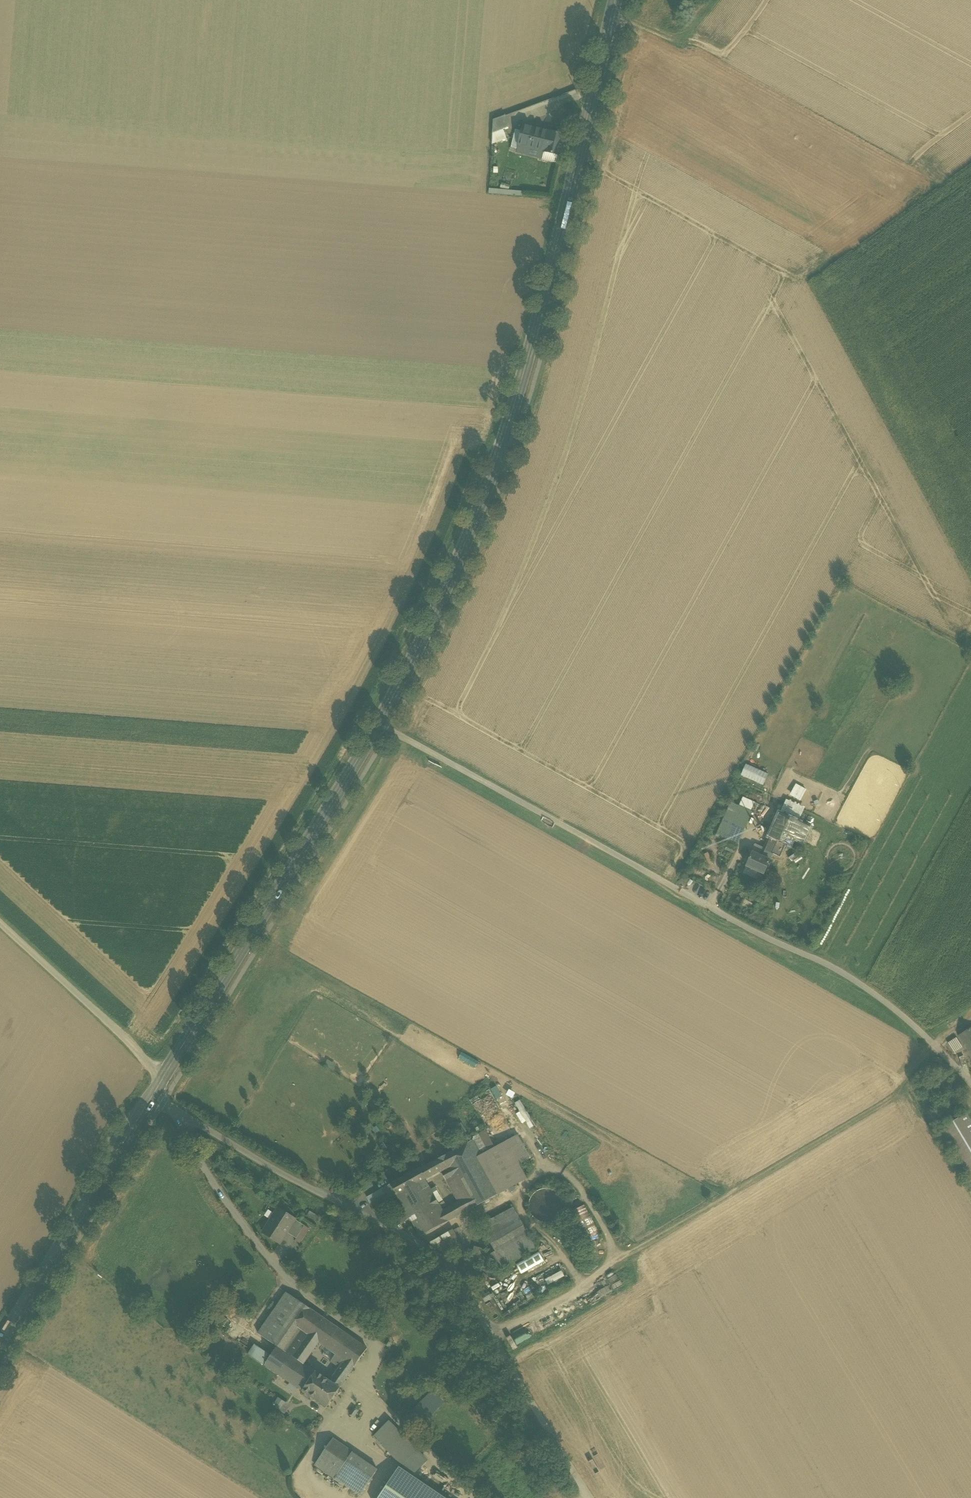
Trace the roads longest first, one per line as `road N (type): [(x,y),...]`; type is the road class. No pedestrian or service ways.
road 1 (primary): [(615,0),(536,328),(478,511),(379,723),(164,1077)]
road 2 (track): [(970,1086),(903,1016),(833,968),(710,908)]
road 3 (primary): [(164,1077),(0,1349)]
road 4 (track): [(587,1497),(439,1258)]
road 5 (unclassified): [(0,922),(164,1077)]
road 6 (track): [(368,1343),(373,1351),(306,1465),(312,1481),(336,1497)]

